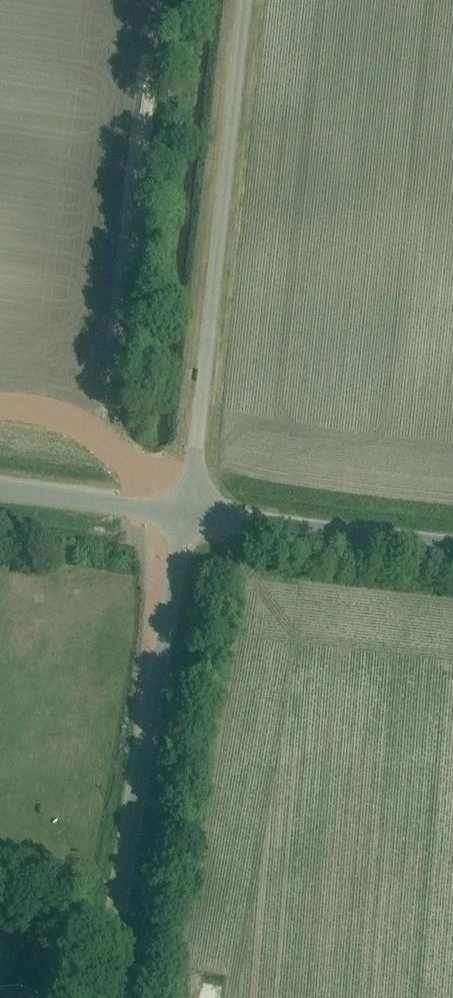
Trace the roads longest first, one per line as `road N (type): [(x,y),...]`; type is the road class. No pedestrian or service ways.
road 1 (track): [(184,512),(241,0)]
road 2 (unclassified): [(103,997),(184,512)]
road 3 (unclassified): [(184,512),(452,543)]
road 4 (unclassified): [(0,487),(184,512)]

